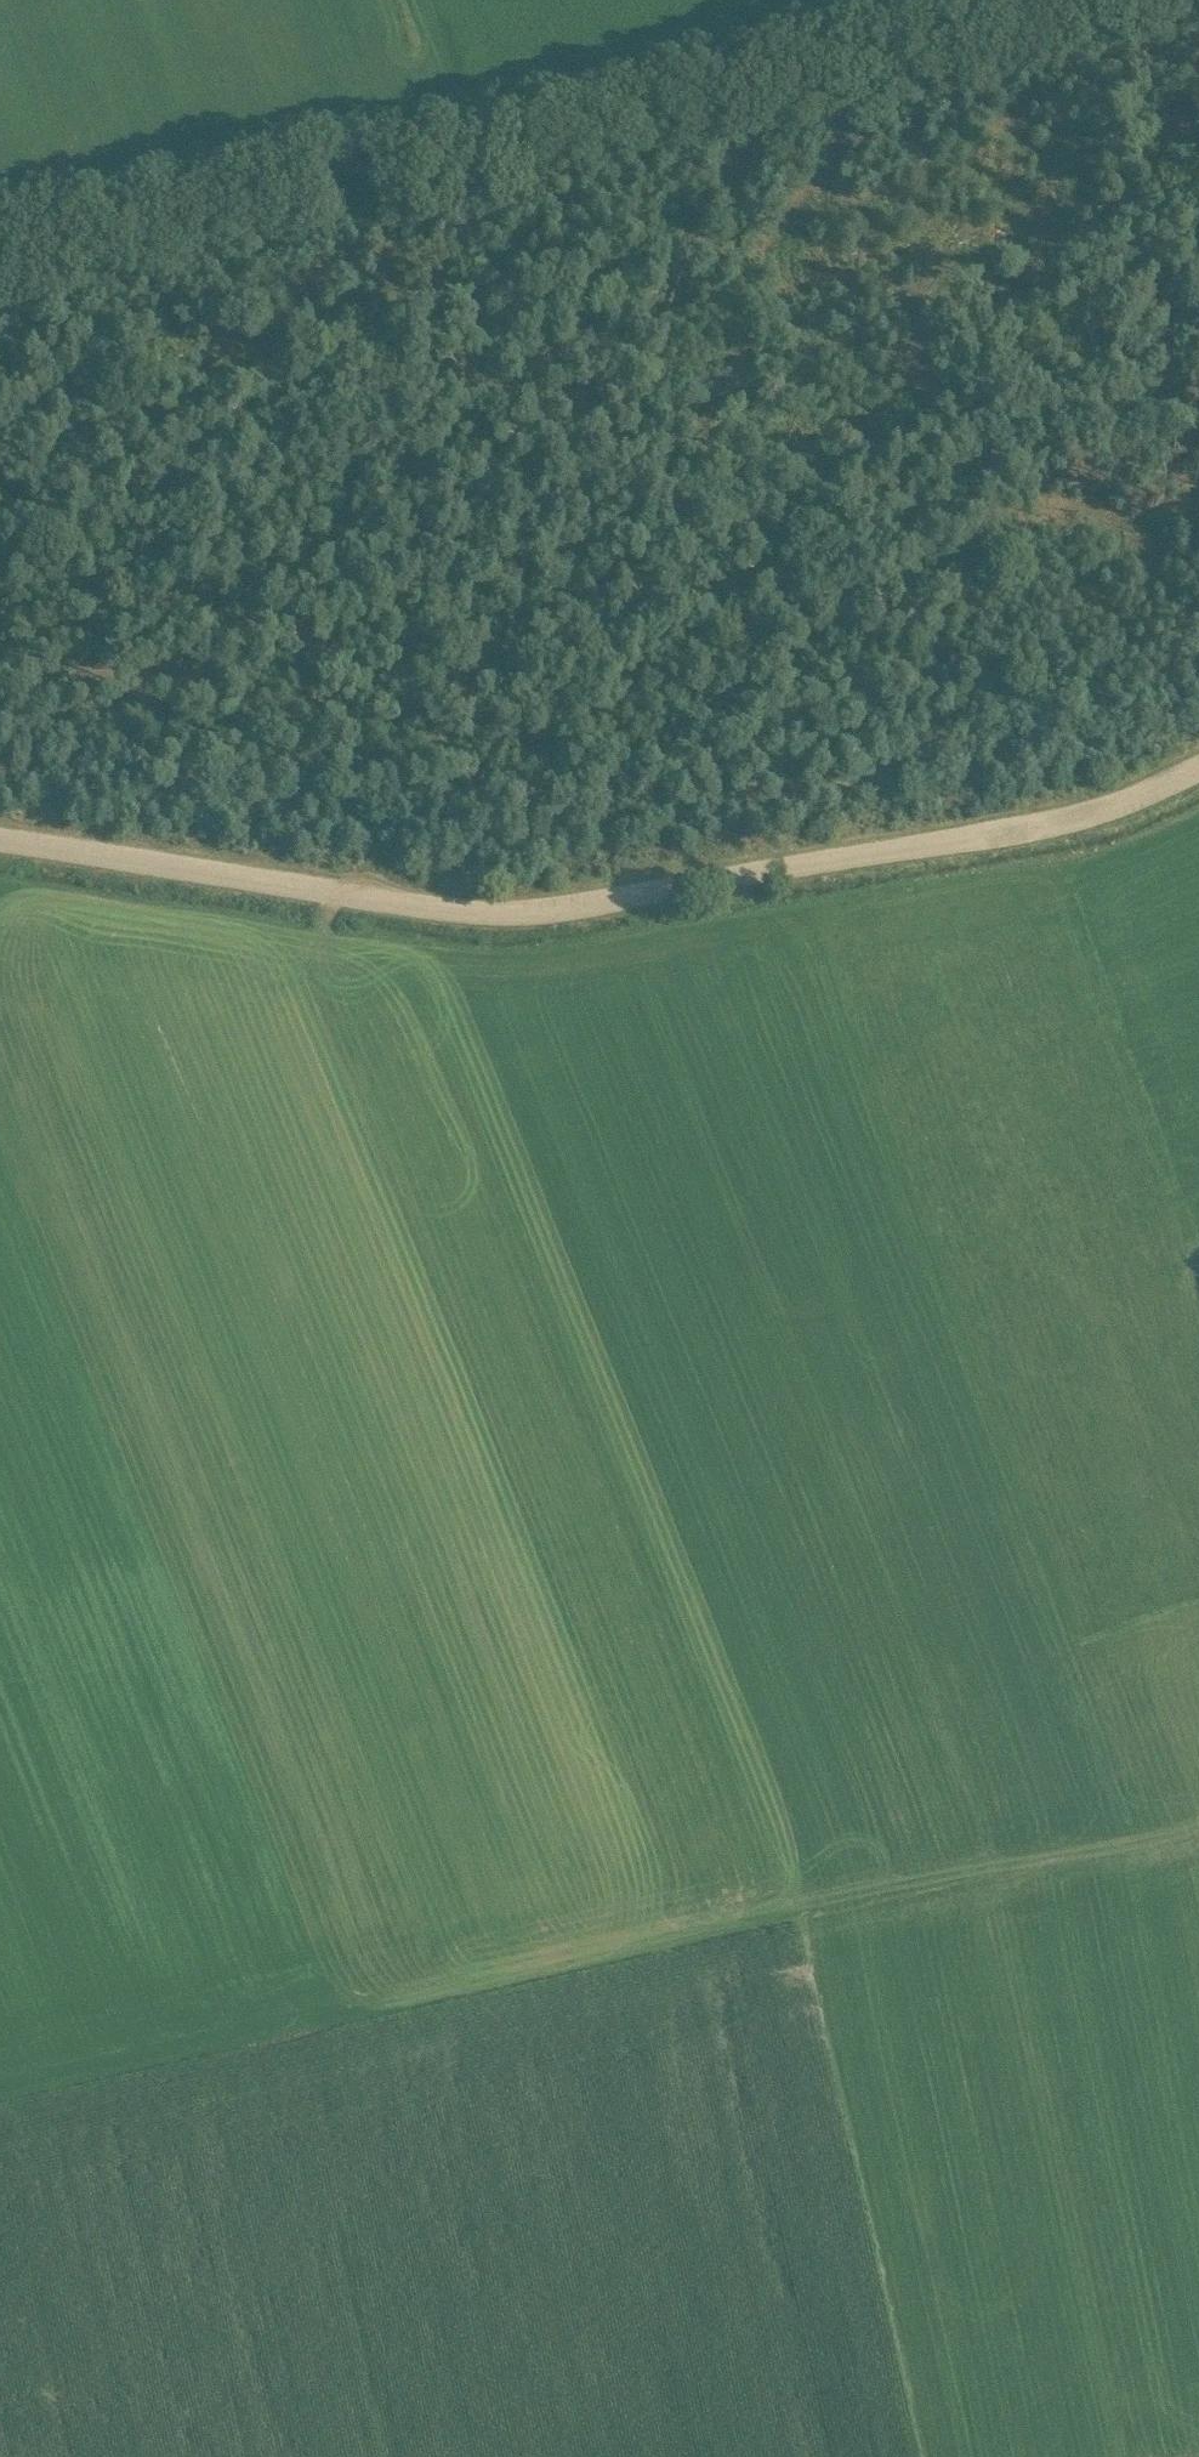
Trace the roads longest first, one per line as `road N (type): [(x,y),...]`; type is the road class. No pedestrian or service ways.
road 1 (track): [(0,841),(267,886),(515,915),(862,856),(1102,831),(1198,784)]
road 2 (track): [(0,271),(1139,0)]

